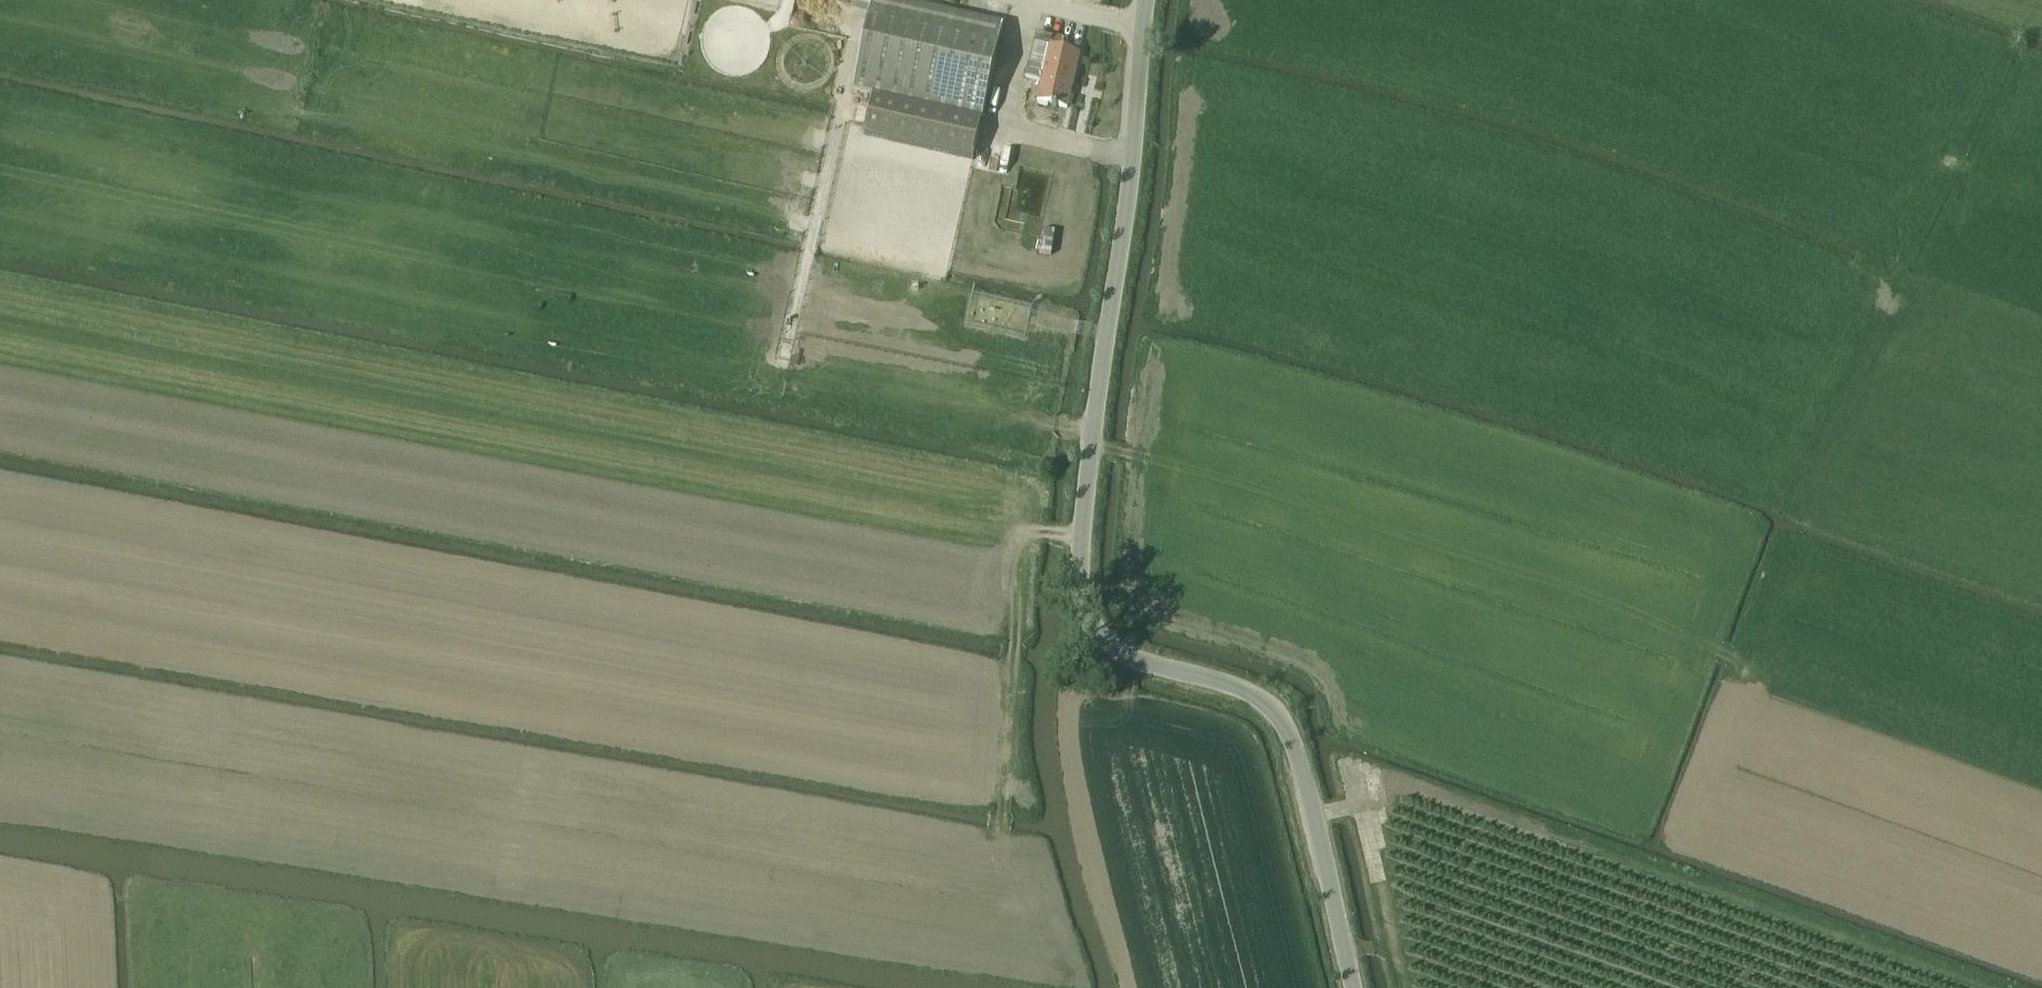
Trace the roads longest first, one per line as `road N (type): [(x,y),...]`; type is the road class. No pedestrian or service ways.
road 1 (unclassified): [(1354,987),(1287,729),(1235,686),(1122,654),(1104,640),(1082,597),(1079,565),(1147,0)]

